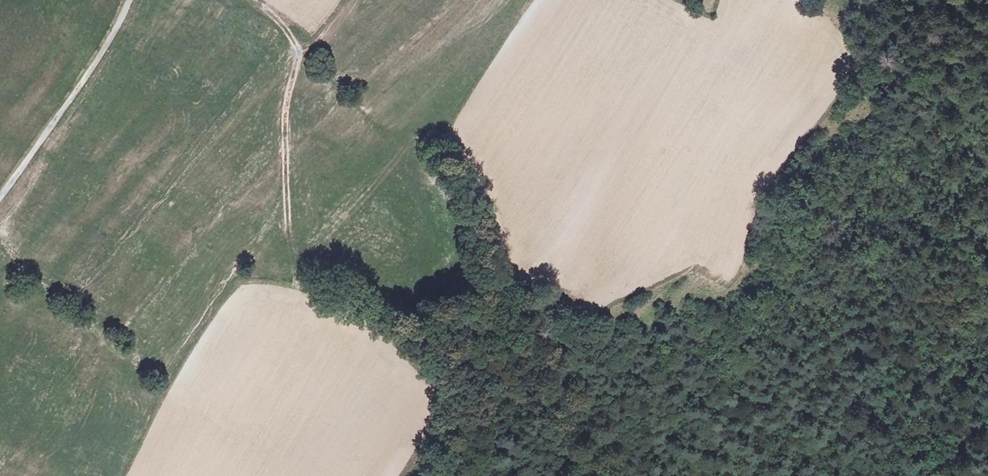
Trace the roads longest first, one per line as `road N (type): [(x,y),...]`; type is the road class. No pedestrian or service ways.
road 1 (track): [(130,0),(0,195)]

